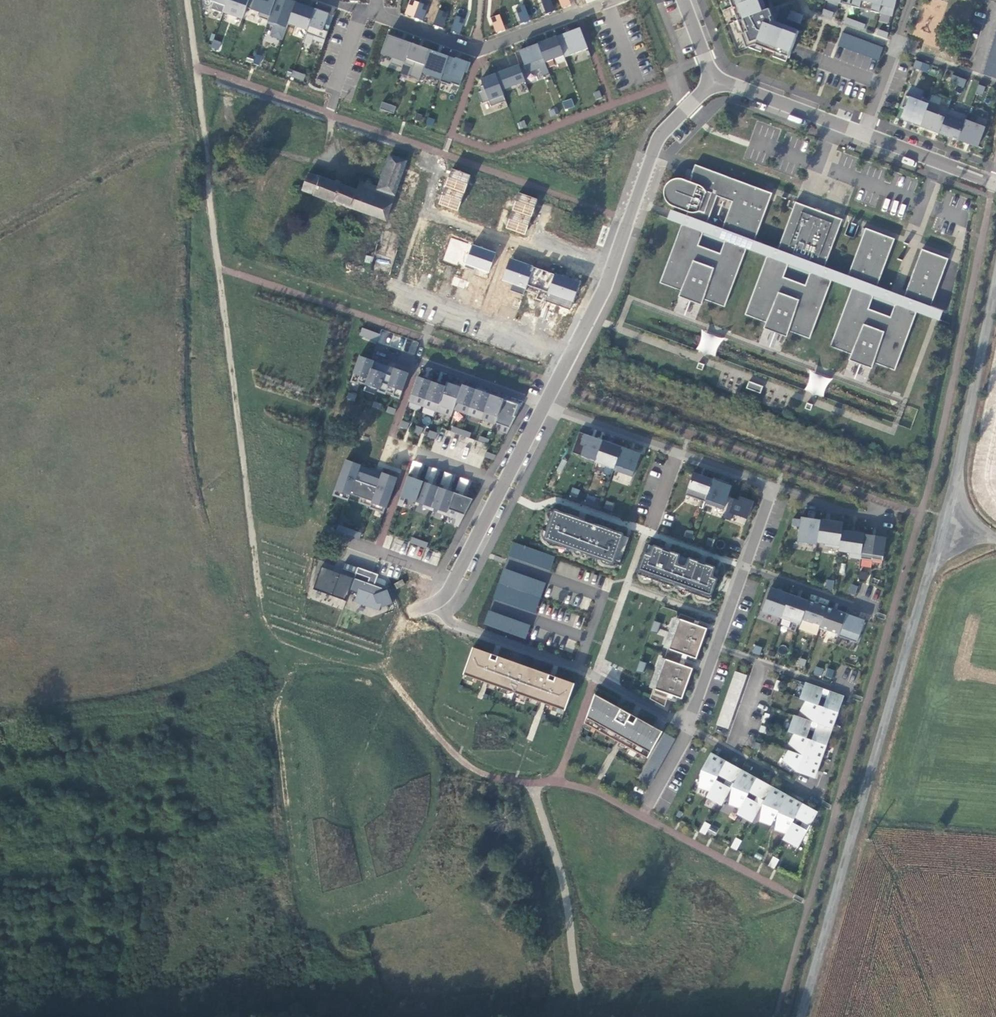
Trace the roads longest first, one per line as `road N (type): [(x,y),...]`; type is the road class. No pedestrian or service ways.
road 1 (unclassified): [(946,518),(802,1016)]
road 2 (residential): [(376,16),(480,51),(616,0)]
road 3 (unclassified): [(995,282),(946,518)]
road 4 (residential): [(595,677),(676,452)]
road 5 (residential): [(714,80),(659,139),(604,279)]
road 6 (residential): [(570,355),(392,291)]
road 7 (residential): [(595,677),(453,624),(435,605)]
road 8 (residential): [(556,783),(501,782),(465,765),(414,707)]
road 9 (residential): [(794,896),(642,817)]
road 10 (residential): [(385,349),(545,406)]
road 11 (residential): [(714,80),(865,135)]
road 12 (residential): [(822,803),(688,730)]
road 13 (residential): [(853,697),(717,649)]
road 14 (unclassified): [(914,0),(865,135)]
road 15 (residential): [(745,568),(877,615)]
road 16 (residential): [(865,135),(995,184)]
road 17 (residential): [(545,406),(676,452)]
road 18 (residential): [(773,488),(874,516),(881,500)]
road 19 (residential): [(531,253),(417,212)]

